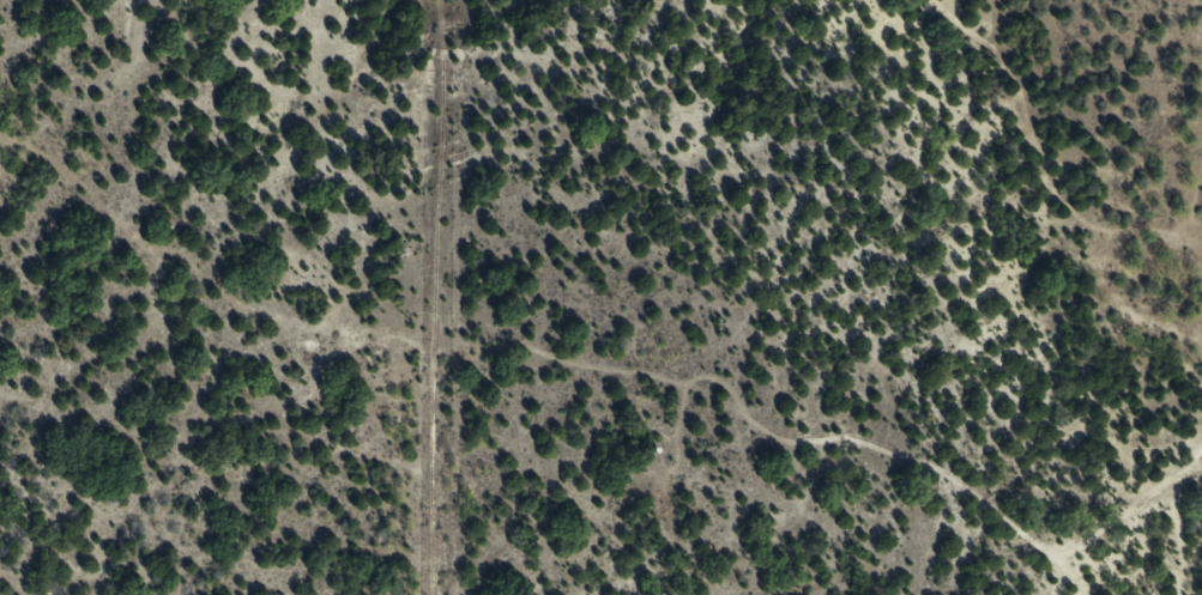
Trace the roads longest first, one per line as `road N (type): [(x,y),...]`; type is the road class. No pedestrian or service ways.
road 1 (residential): [(1183,594),(1201,95)]
road 2 (residential): [(201,271),(139,181),(20,136),(0,114)]

